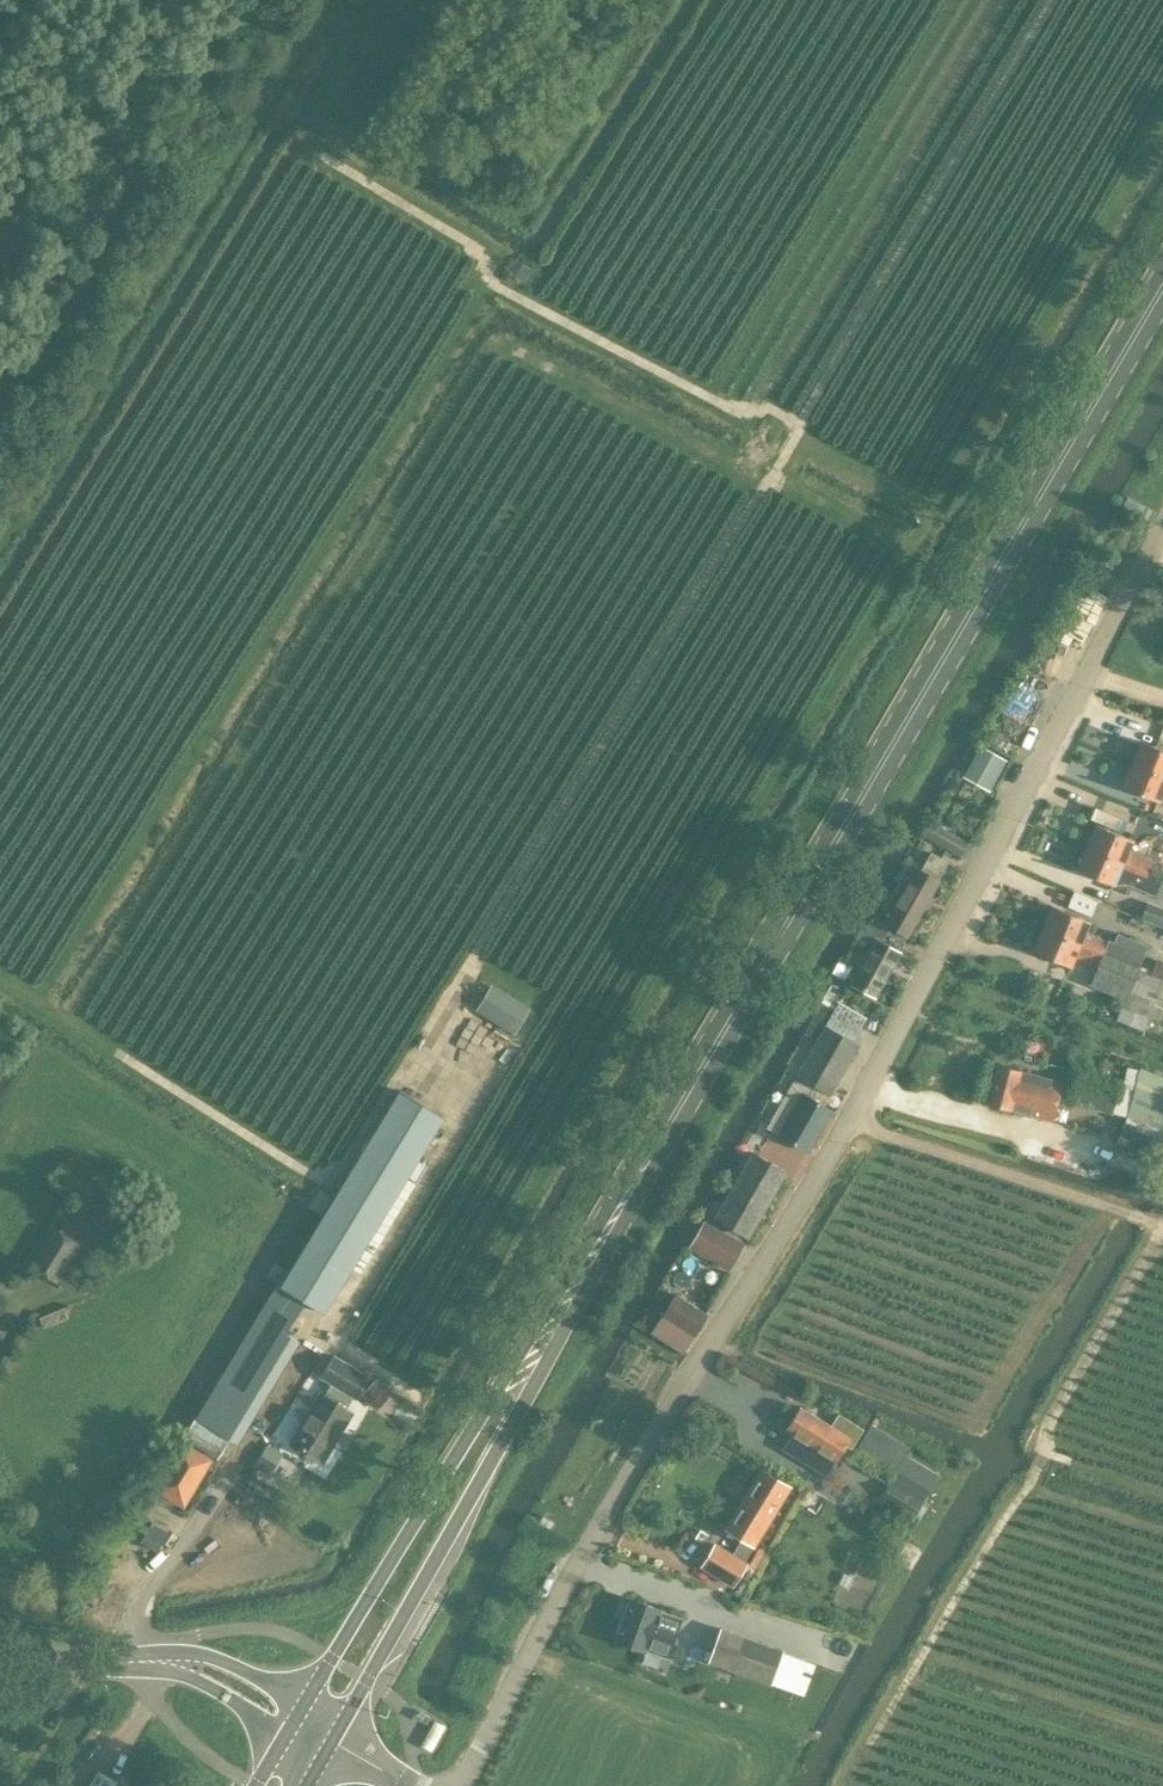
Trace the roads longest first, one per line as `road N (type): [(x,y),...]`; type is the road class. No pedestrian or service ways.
road 1 (unclassified): [(459,1785),(605,1509),(850,1115),(1162,526)]
road 2 (primary): [(569,1304),(1162,284)]
road 3 (track): [(332,0),(0,540)]
road 4 (track): [(405,0),(347,117),(528,216),(666,0)]
road 5 (primary): [(331,1739),(474,1496),(569,1304)]
road 6 (primary): [(569,1304),(534,1341),(307,1699)]
road 7 (tertiary): [(307,1699),(202,1656),(156,1653),(127,1661)]
road 8 (tertiary): [(284,1737),(192,1680),(127,1661)]
road 9 (track): [(20,1782),(87,1662)]
road 10 (tertiary): [(127,1661),(64,1659),(0,1630)]

